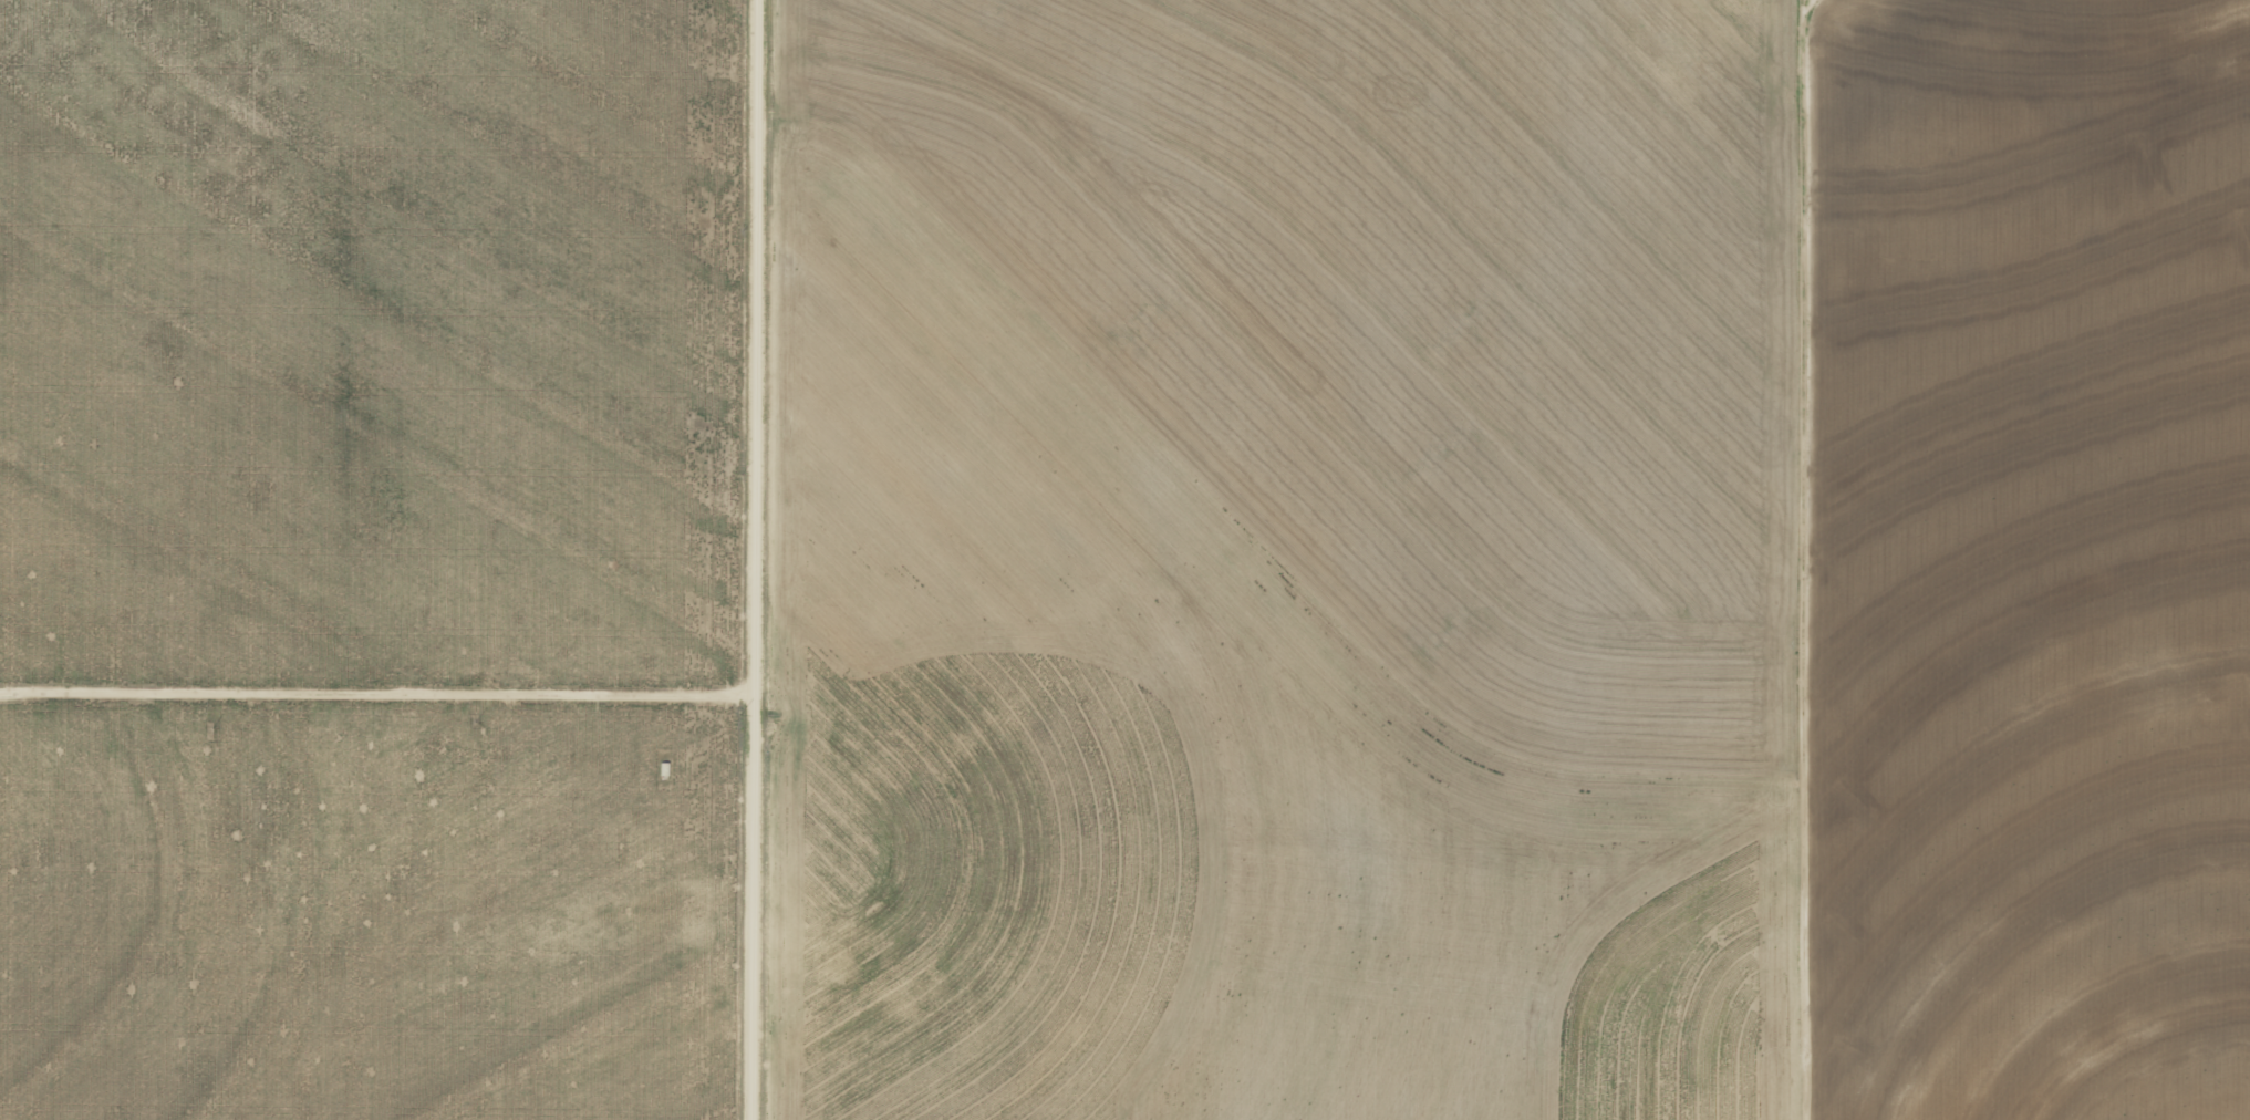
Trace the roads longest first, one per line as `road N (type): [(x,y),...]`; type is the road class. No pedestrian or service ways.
road 1 (residential): [(759,1119),(771,791),(759,719),(769,0)]
road 2 (residential): [(1839,1119),(1853,0)]

